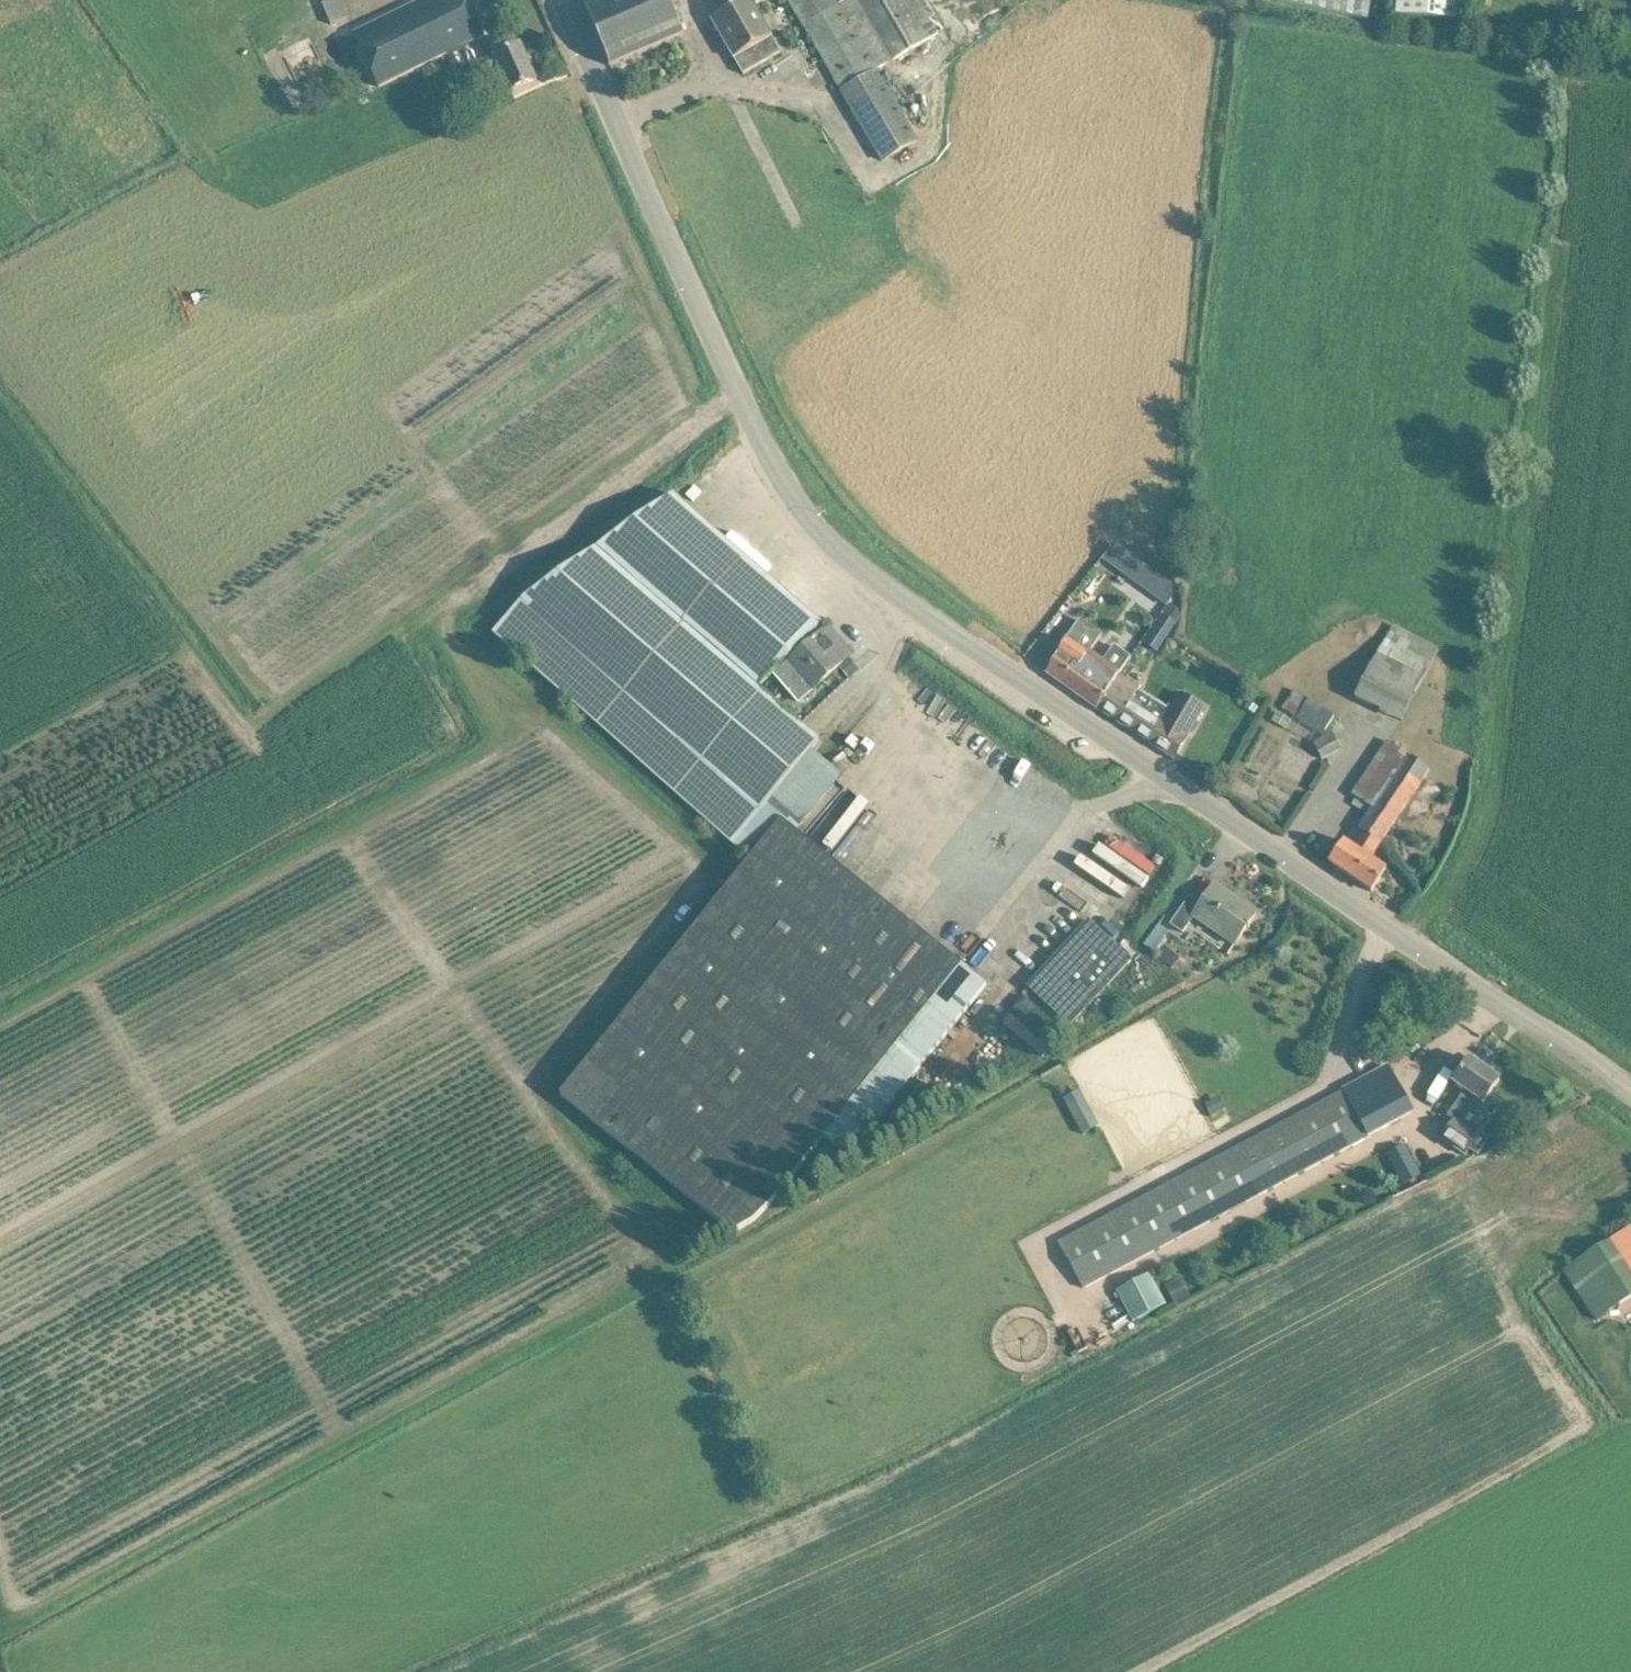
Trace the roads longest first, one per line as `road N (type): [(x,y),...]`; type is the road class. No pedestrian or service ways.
road 1 (unclassified): [(1630,1090),(889,586),(822,530),(743,403),(564,0)]

